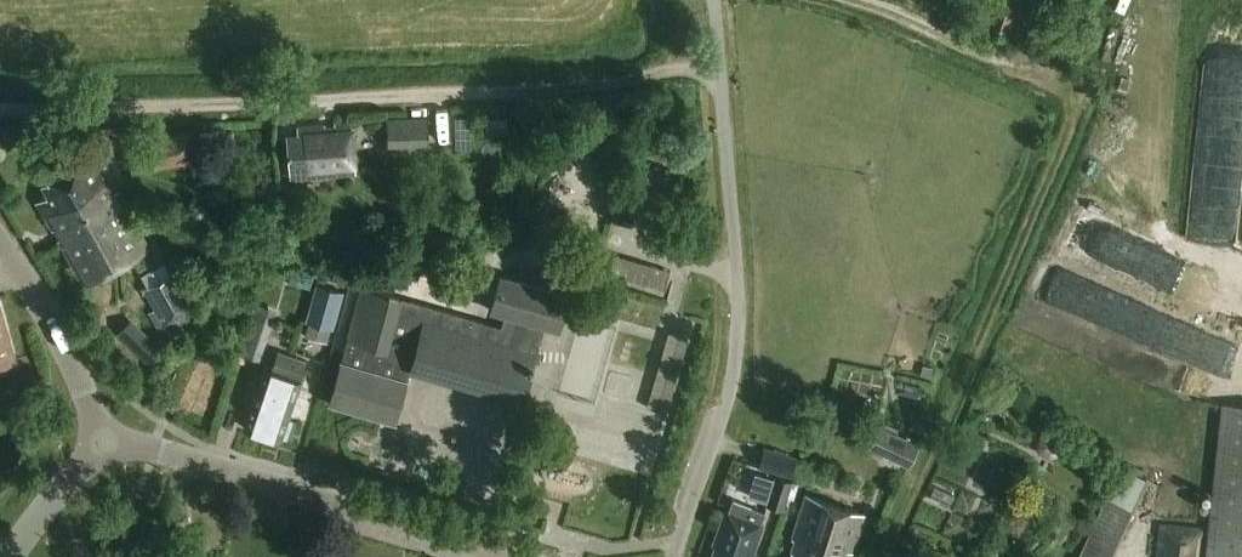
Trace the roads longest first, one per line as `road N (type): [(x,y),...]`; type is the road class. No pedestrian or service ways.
road 1 (track): [(849,0),(1062,87),(1071,98),(1072,123),(883,556)]
road 2 (track): [(0,110),(599,89),(677,59),(700,62),(722,80)]
road 3 (unclassified): [(677,556),(733,387),(739,333),(715,0)]
road 4 (tertiary): [(515,556),(240,470),(103,444)]
road 5 (unclassified): [(103,444),(63,339),(0,245)]
road 6 (tertiary): [(12,556),(59,489),(103,444)]

